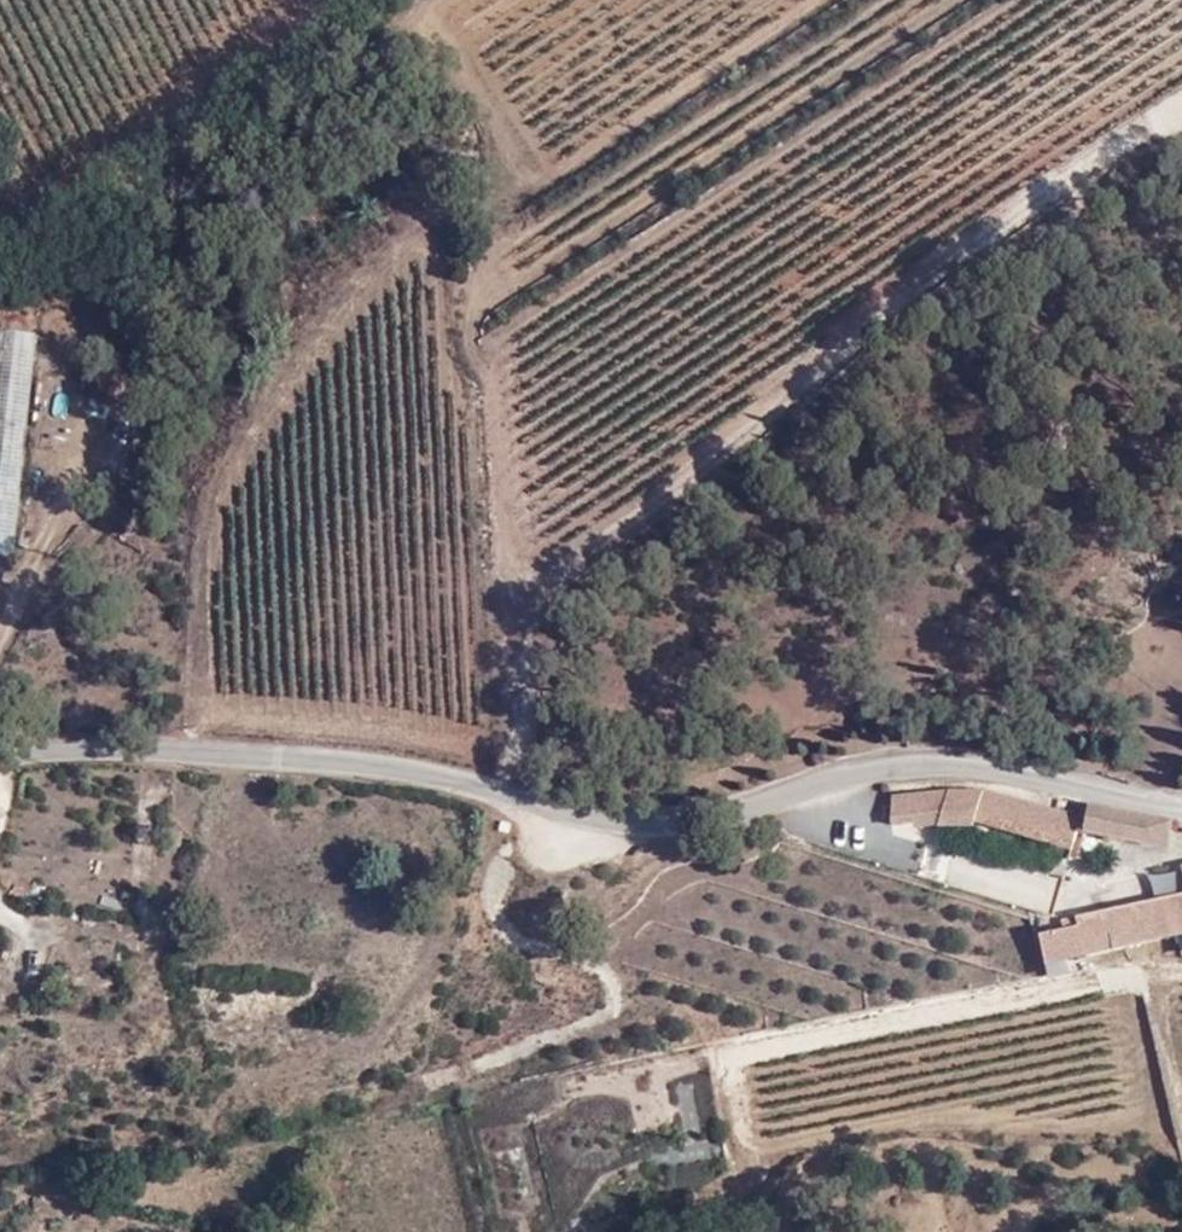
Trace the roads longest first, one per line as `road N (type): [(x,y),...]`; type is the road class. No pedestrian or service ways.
road 1 (residential): [(0,769),(240,753),(435,771),(573,810),(669,825),(848,769),(949,765),(1130,794),(1181,811)]

